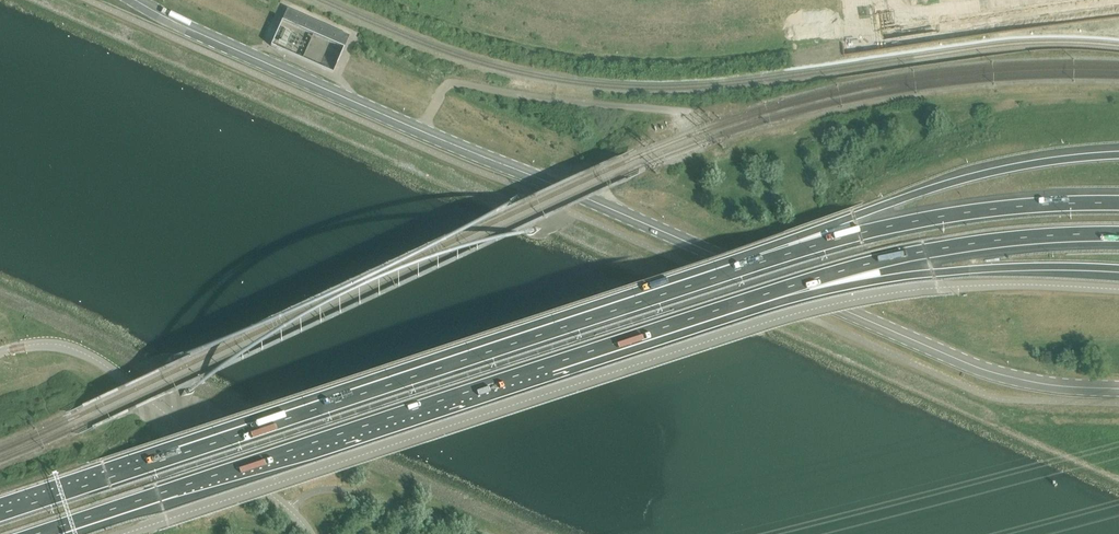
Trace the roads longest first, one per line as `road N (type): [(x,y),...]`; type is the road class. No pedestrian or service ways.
road 1 (unclassified): [(1118,390),(1050,386),(973,367),(135,0)]
road 2 (unclassified): [(1118,289),(983,285),(821,308),(264,490)]
road 3 (motorway): [(733,273),(0,517)]
road 4 (motorway): [(38,533),(769,296)]
road 5 (motorway): [(1118,155),(949,184),(853,217),(733,273)]
road 6 (motorway): [(1118,204),(964,214),(733,273)]
road 7 (motorway): [(769,296),(956,245),(1118,234)]
road 8 (motorway): [(769,296),(979,269),(1118,269)]
road 9 (unclassified): [(264,490),(93,359),(57,345),(0,352)]
road 10 (unclassified): [(264,490),(129,533)]

